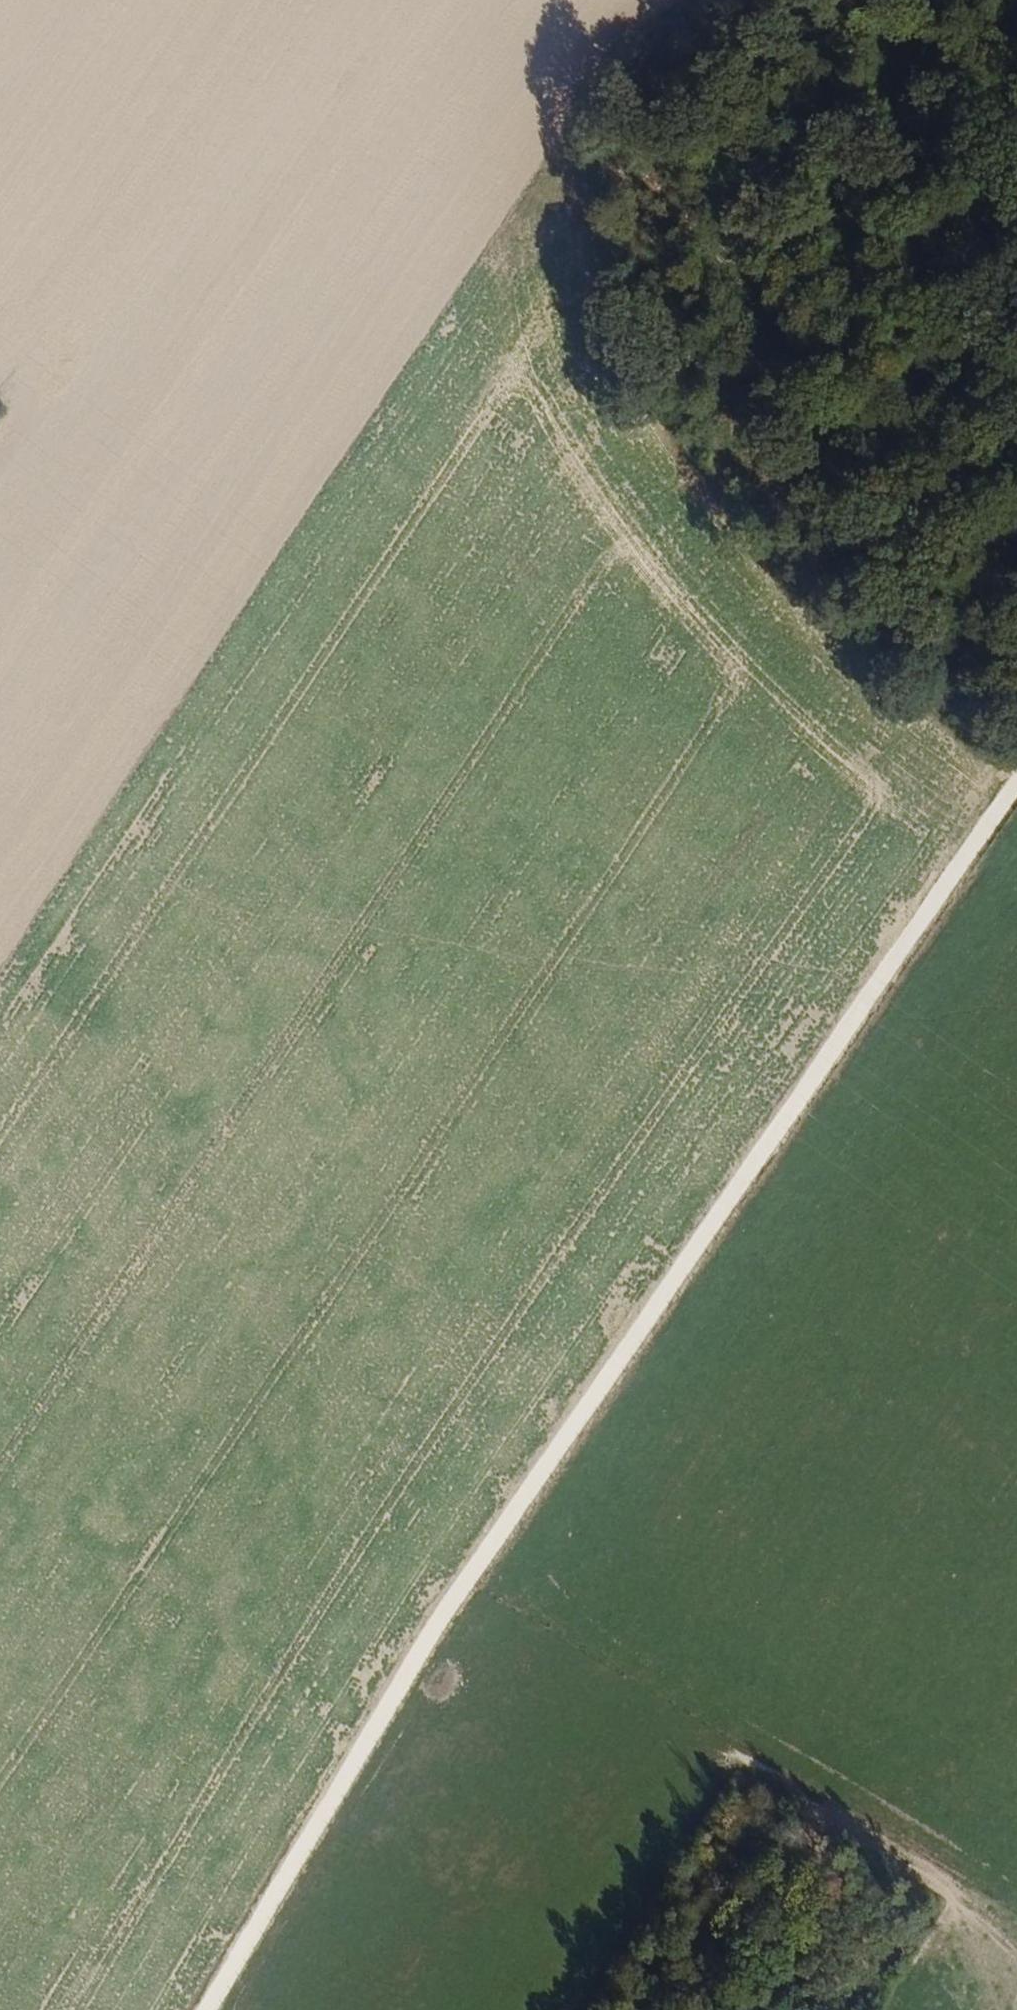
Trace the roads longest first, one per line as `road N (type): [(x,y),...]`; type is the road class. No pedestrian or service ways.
road 1 (track): [(206,2009),(435,1627),(1012,790)]

